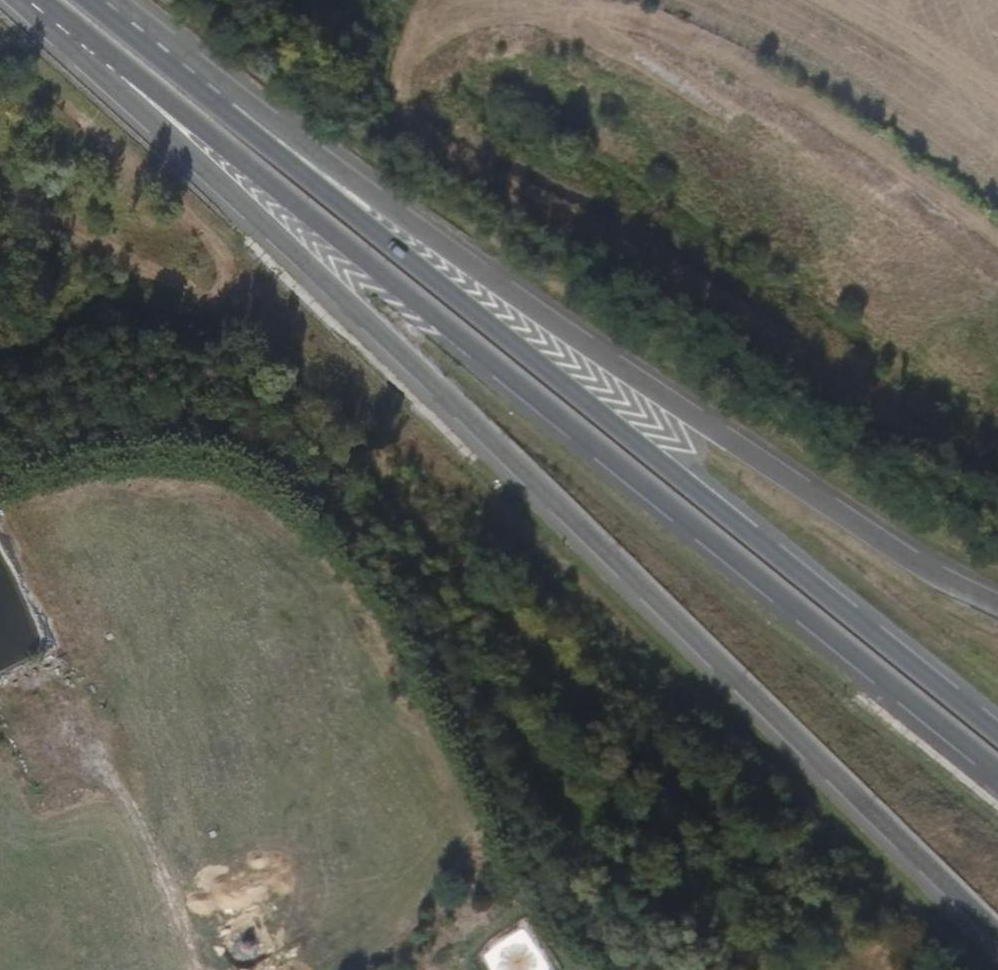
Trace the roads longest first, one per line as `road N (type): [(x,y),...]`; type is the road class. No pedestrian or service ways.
road 1 (primary): [(114,71),(133,102),(360,311),(997,929)]
road 2 (track): [(0,193),(203,300),(580,690),(842,936),(867,969)]
road 3 (primary): [(114,71),(163,94),(997,772)]
road 4 (primary): [(997,734),(222,111)]
road 5 (primary): [(997,605),(836,512),(281,131),(222,111)]
road 6 (track): [(196,969),(102,738)]
road 7 (primary): [(222,111),(78,0)]

